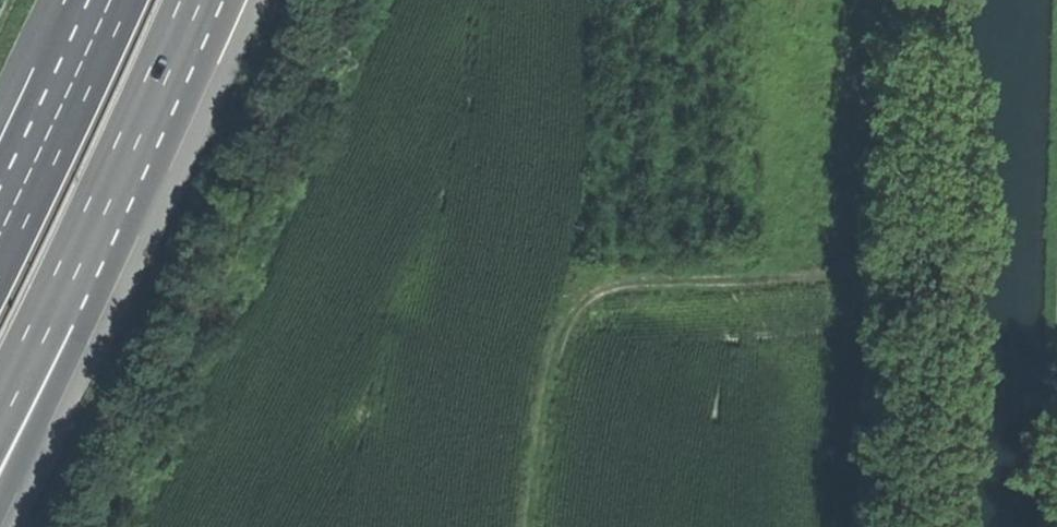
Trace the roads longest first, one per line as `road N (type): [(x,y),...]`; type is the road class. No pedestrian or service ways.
road 1 (track): [(531,526),(560,354),(589,294),(642,284),(904,267)]
road 2 (track): [(911,0),(903,526)]
road 3 (trunk): [(0,406),(196,0)]
road 4 (trunk): [(122,0),(0,254)]

